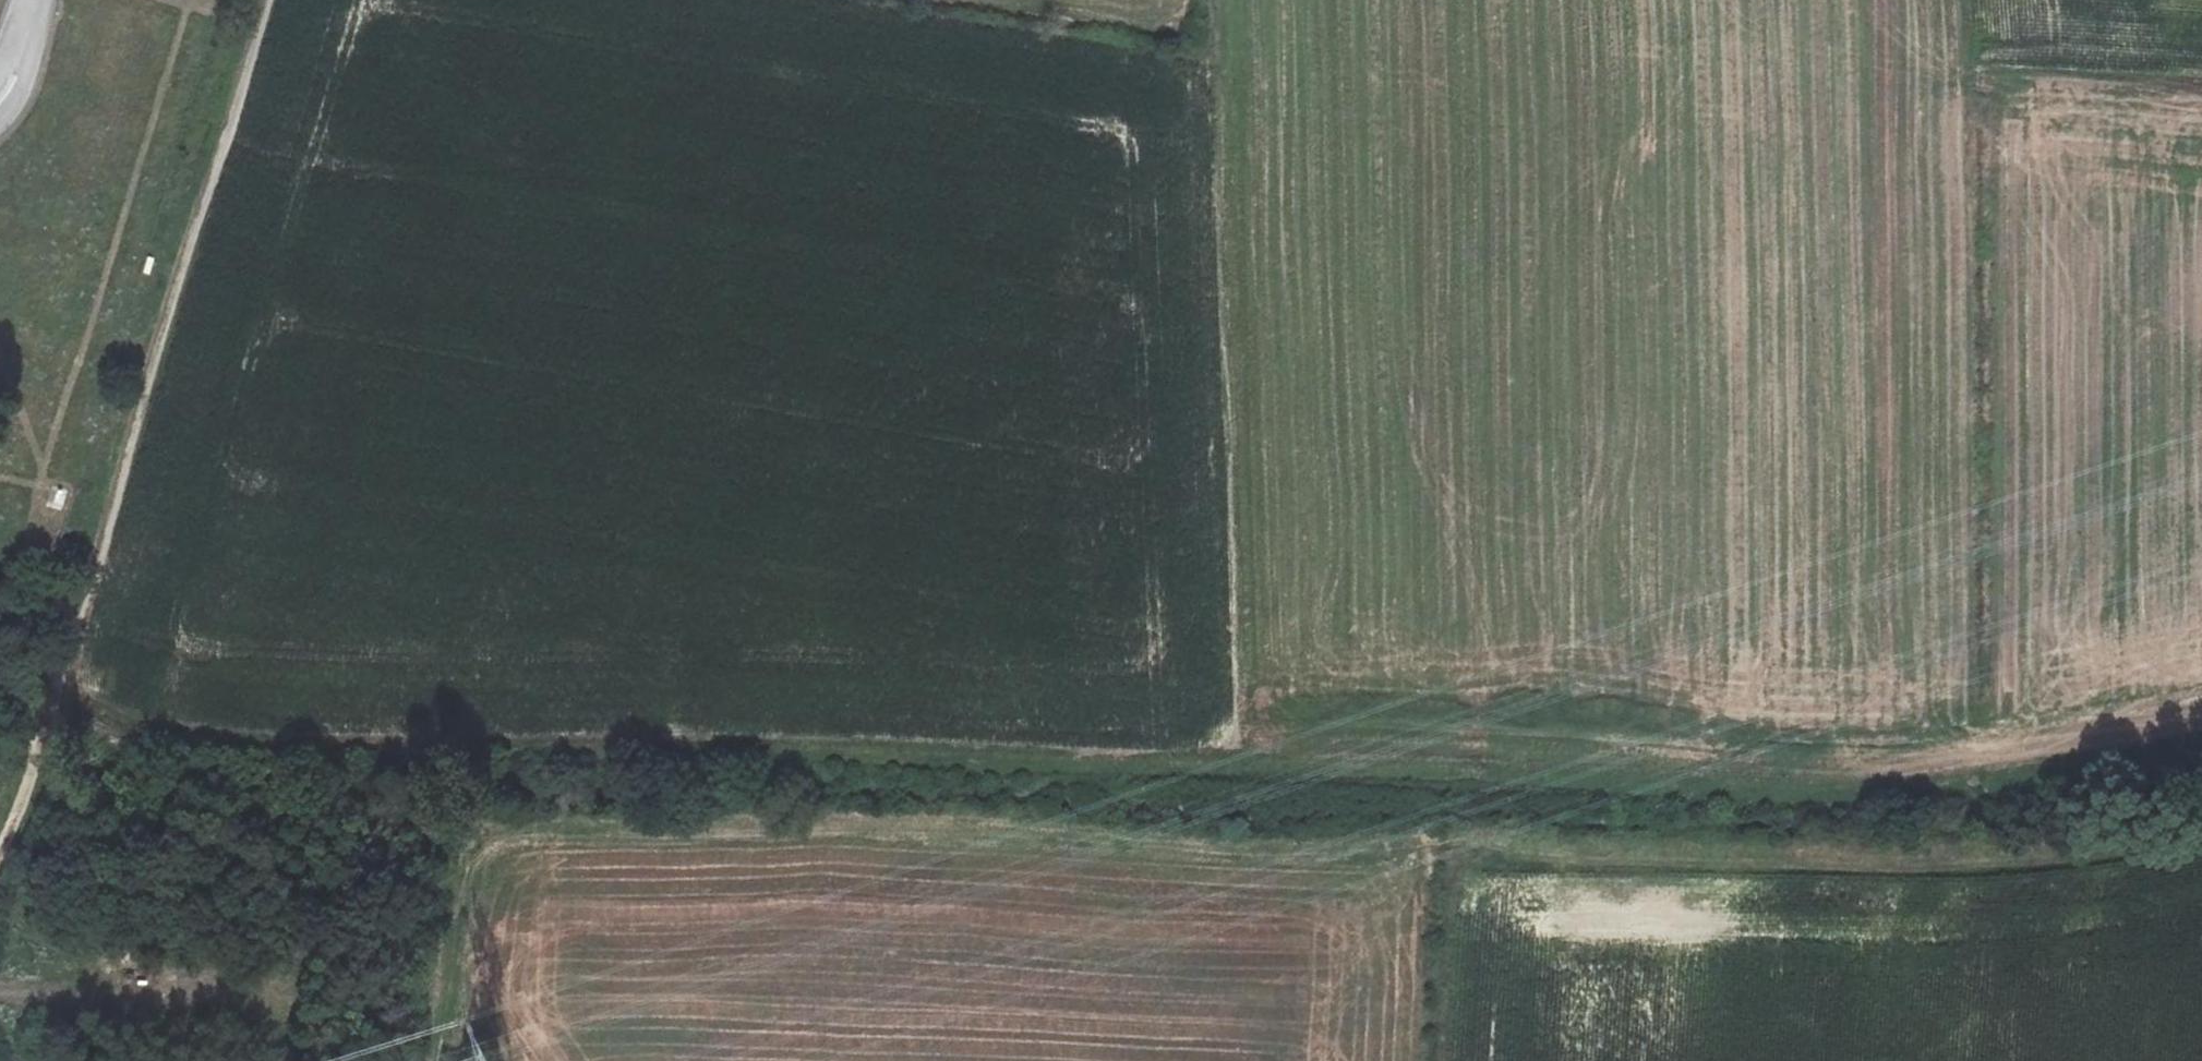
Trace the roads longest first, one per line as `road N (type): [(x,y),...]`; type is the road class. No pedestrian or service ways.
road 1 (track): [(449,1060),(476,834),(789,828),(1241,849),(1472,846),(1979,862),(2201,830)]
road 2 (track): [(257,0),(74,607)]

